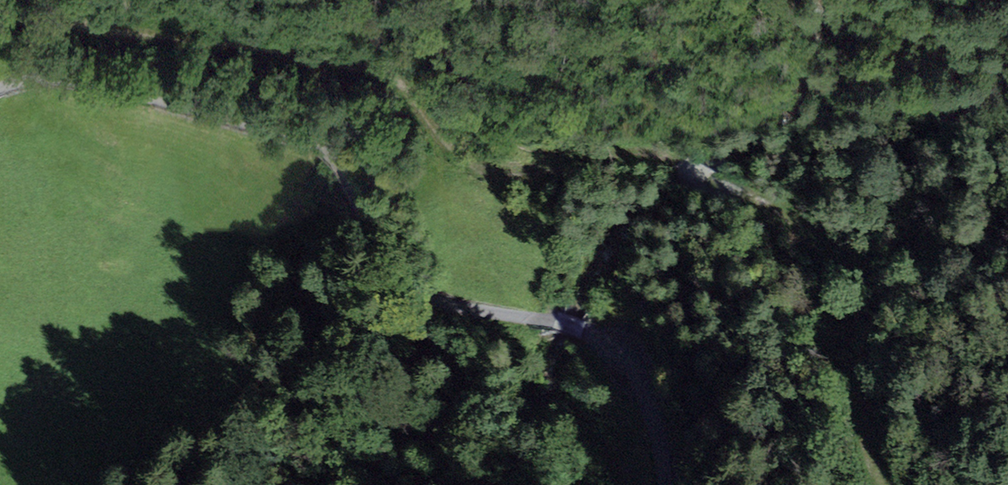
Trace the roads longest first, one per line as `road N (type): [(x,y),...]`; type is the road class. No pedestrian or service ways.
road 1 (track): [(888,484),(820,261),(779,208),(645,153),(500,178),(438,136),(396,78),(355,61),(74,23),(0,24)]
road 2 (unclassified): [(669,484),(635,368),(605,340),(397,292),(340,173),(309,149),(122,92),(30,81),(0,90)]
road 3 (primary): [(837,0),(1007,123)]

